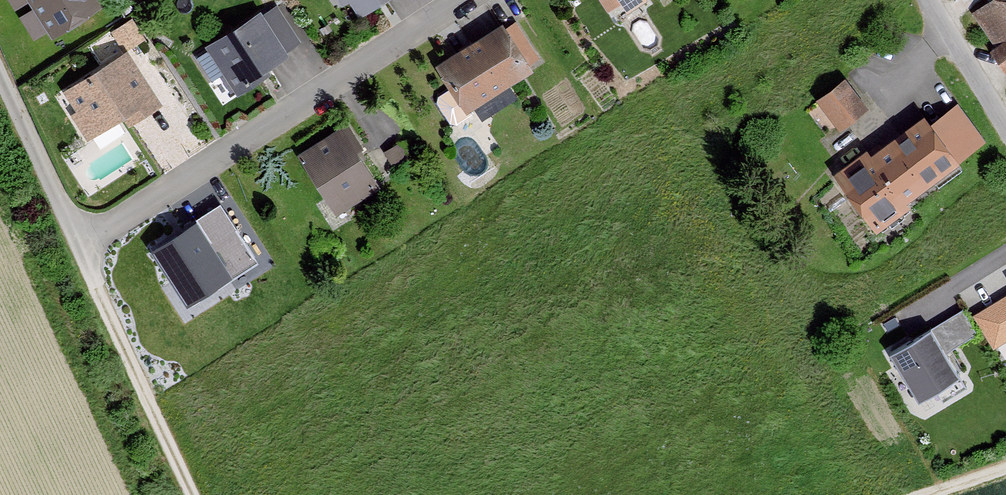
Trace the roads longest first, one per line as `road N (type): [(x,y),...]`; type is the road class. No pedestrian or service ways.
road 1 (residential): [(466,0),(81,249),(0,74)]
road 2 (track): [(81,249),(198,494)]
road 3 (residential): [(1005,122),(929,0)]

